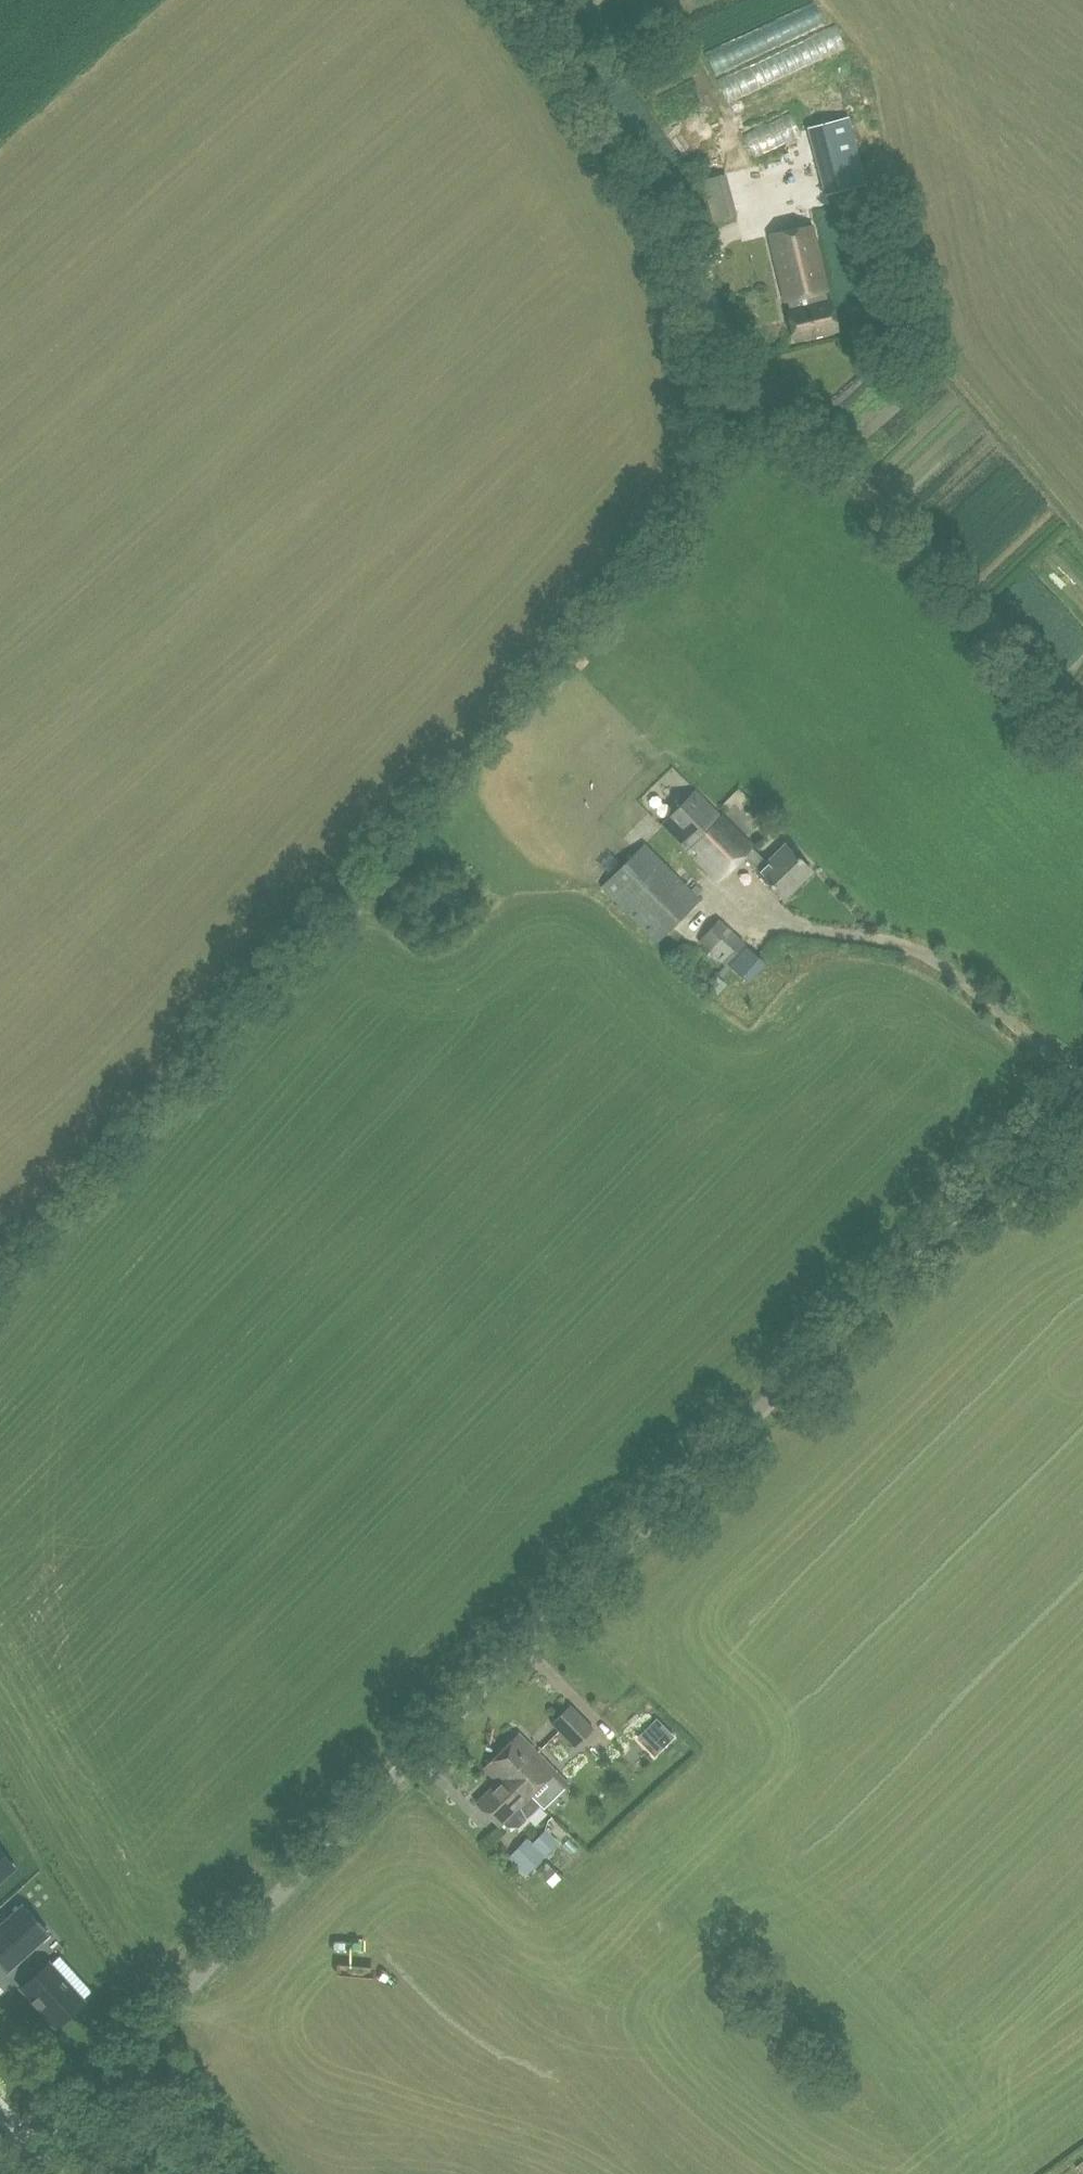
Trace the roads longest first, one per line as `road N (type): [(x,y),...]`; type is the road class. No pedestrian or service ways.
road 1 (unclassified): [(21,2173),(167,2014),(873,1306),(1082,1085)]

